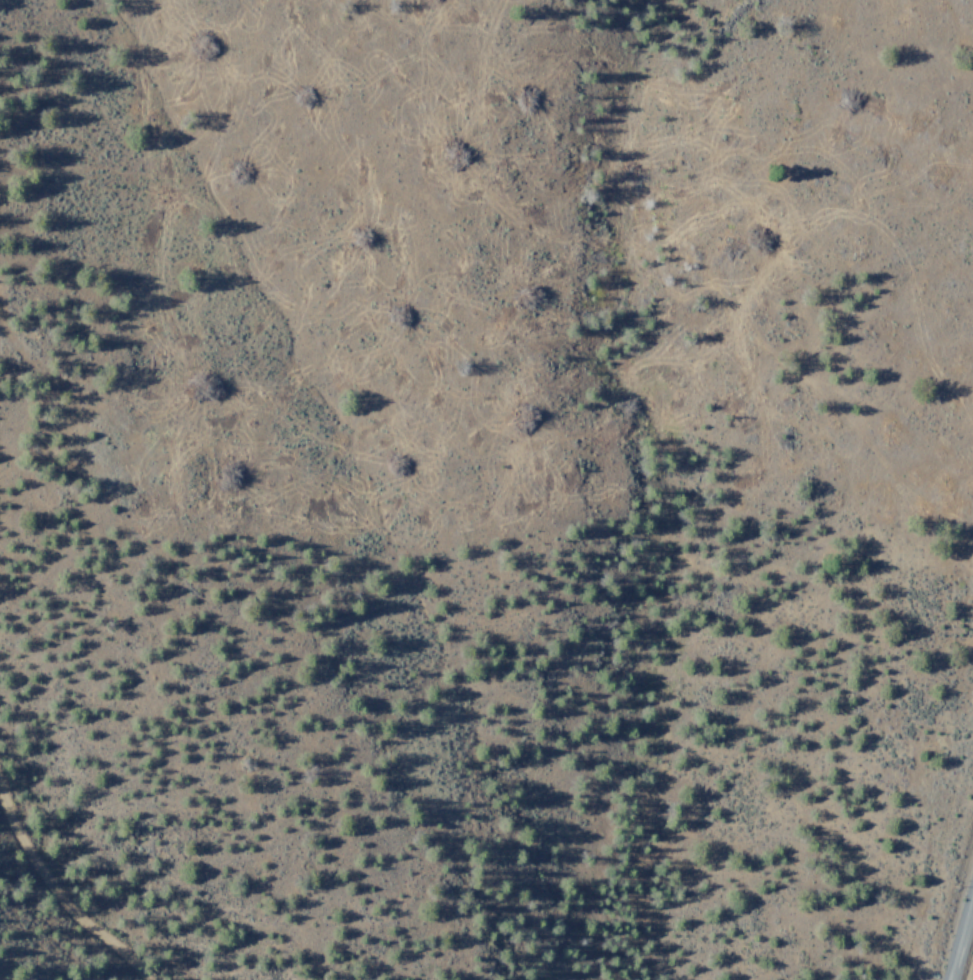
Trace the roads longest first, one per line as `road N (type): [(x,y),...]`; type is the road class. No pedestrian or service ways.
road 1 (track): [(151,979),(67,907),(18,835),(0,792)]

